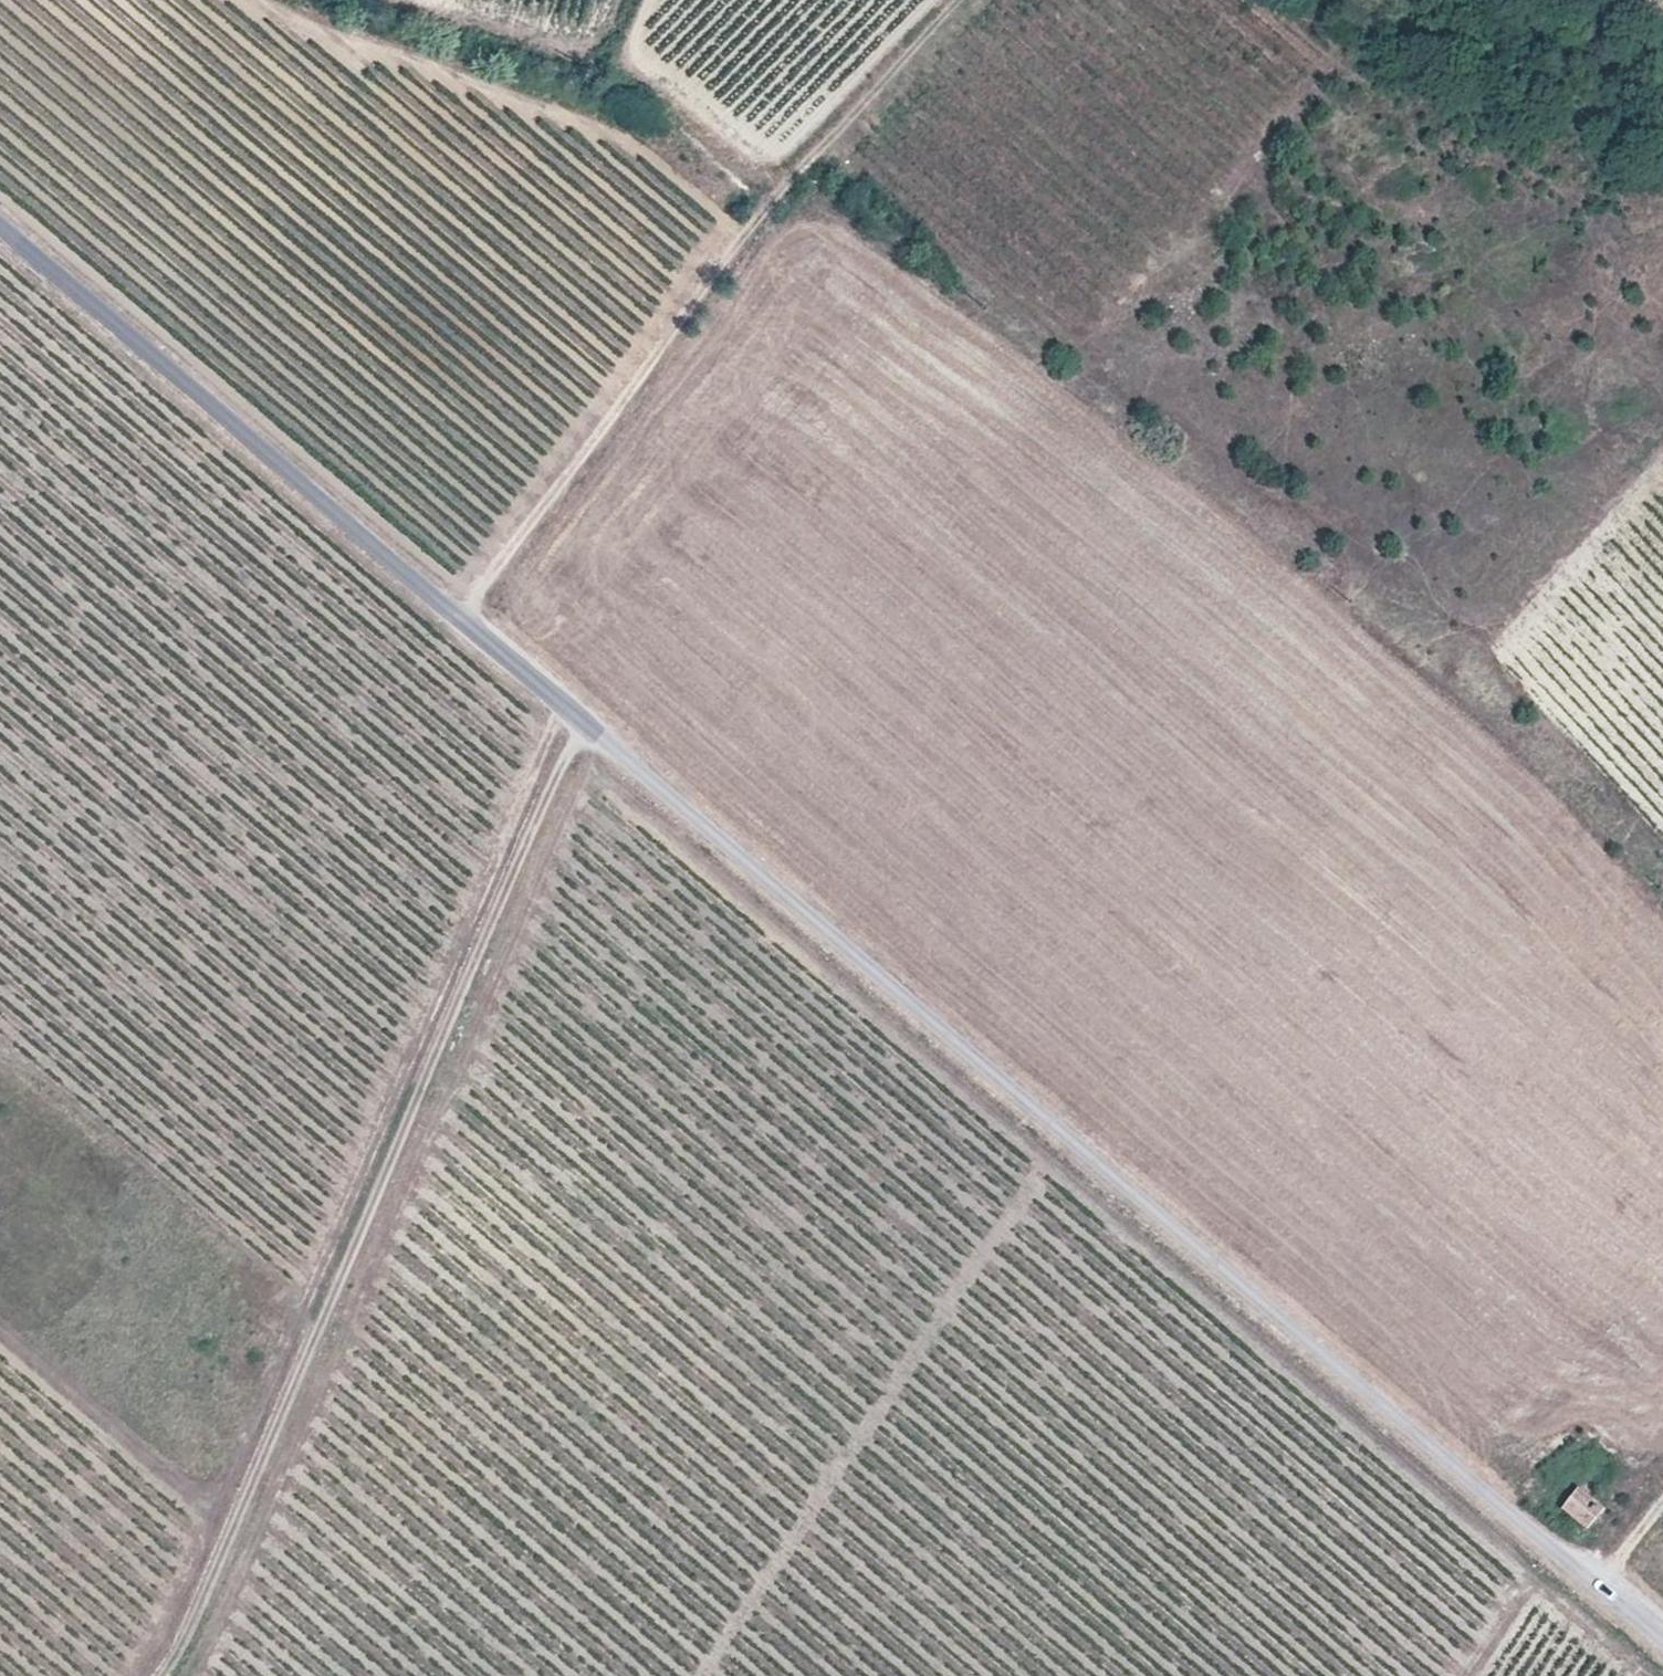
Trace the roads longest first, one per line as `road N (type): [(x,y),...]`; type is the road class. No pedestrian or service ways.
road 1 (unclassified): [(1662,1637),(717,847),(0,216)]
road 2 (track): [(130,1675),(163,1629),(289,1308),(334,1236),(484,852),(566,715)]

